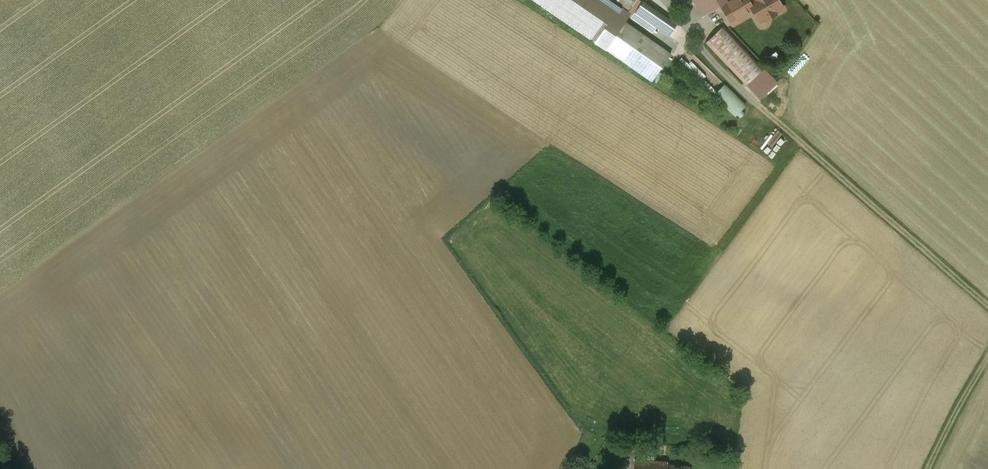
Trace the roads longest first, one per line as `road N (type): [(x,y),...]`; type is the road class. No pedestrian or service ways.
road 1 (track): [(987,307),(703,47)]
road 2 (track): [(930,468),(987,355)]

